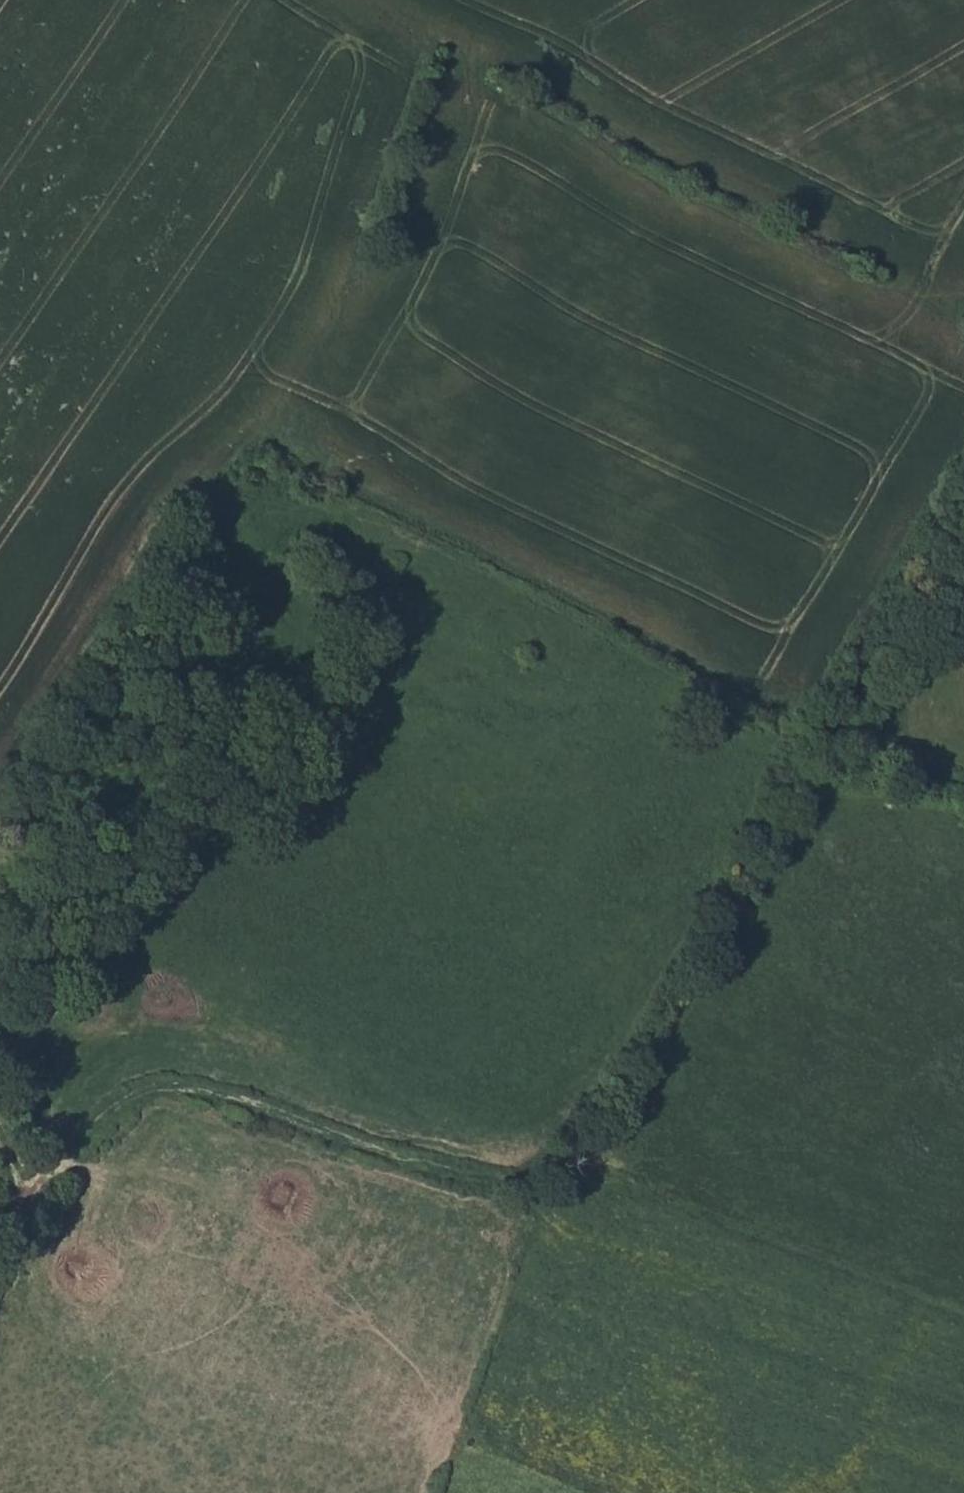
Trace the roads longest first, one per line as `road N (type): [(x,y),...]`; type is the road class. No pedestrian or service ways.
road 1 (track): [(0,1263),(18,1225),(90,1141),(147,1097),(258,1112),(520,1204)]

